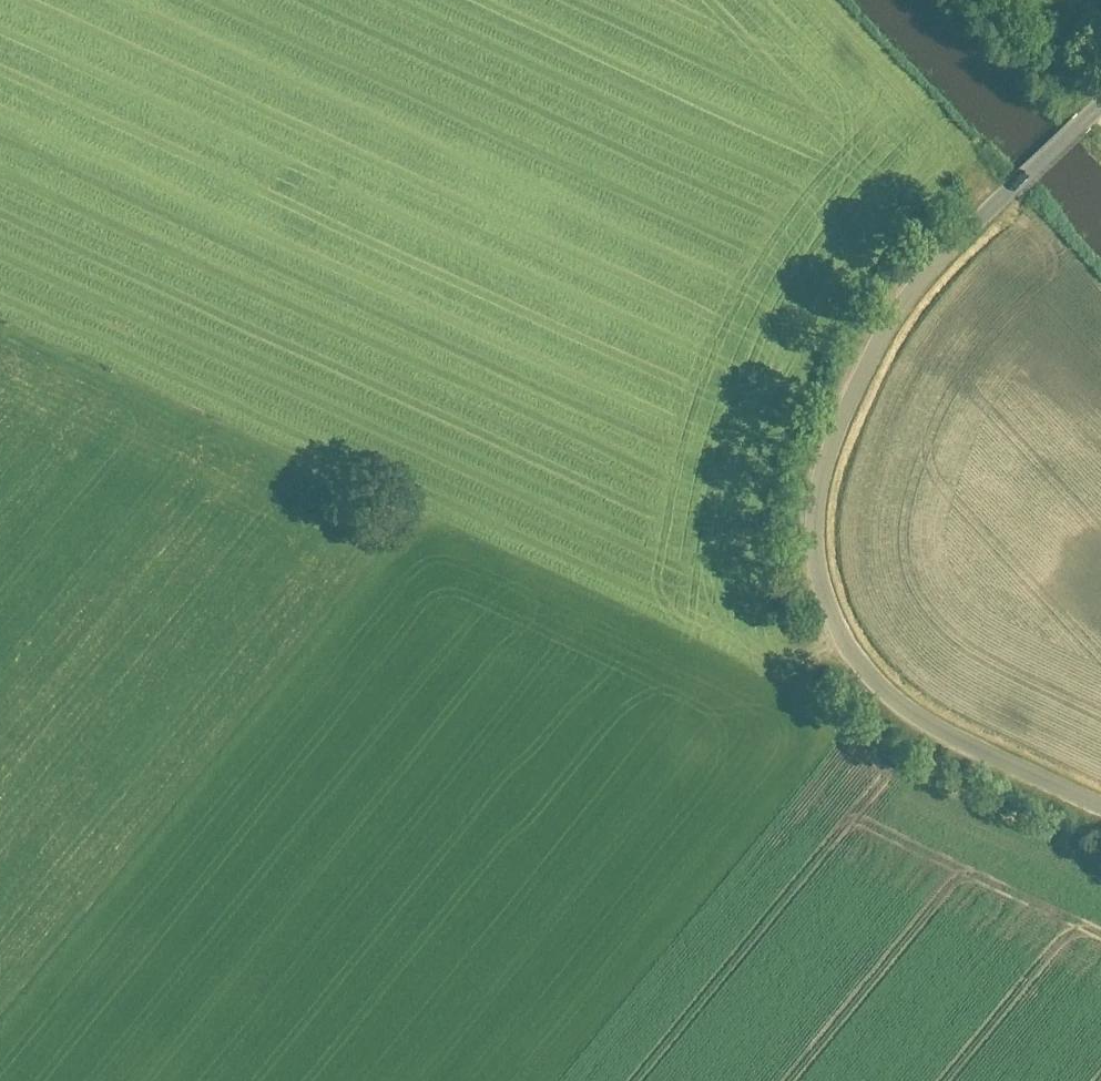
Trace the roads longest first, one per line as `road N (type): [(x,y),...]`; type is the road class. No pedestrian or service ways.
road 1 (unclassified): [(1100,807),(936,731),(895,703),(860,669),(837,629),(813,556),(828,450),(911,292),(1100,108)]

